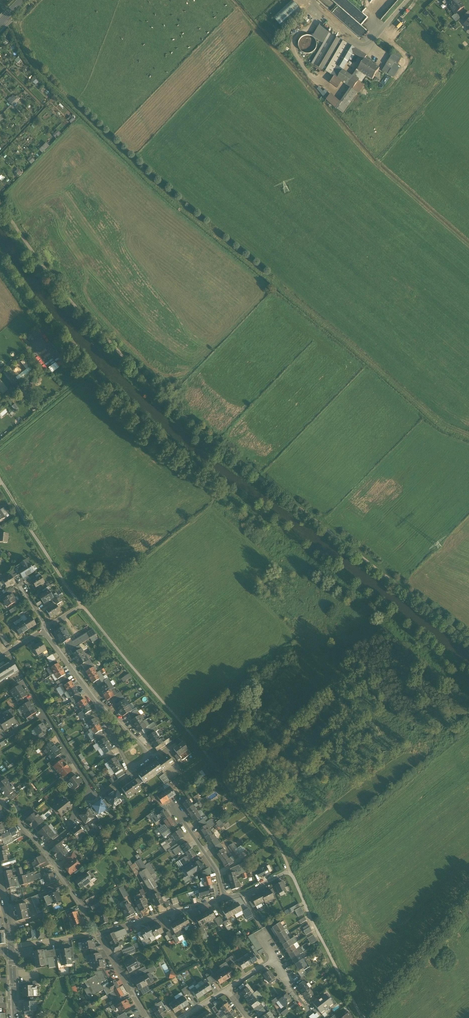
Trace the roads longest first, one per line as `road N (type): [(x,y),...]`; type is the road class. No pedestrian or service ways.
road 1 (track): [(468,640),(179,415),(96,332),(0,207)]
road 2 (track): [(468,435),(444,425),(157,186),(37,67),(11,12)]
road 3 (track): [(289,869),(279,845),(71,593),(0,479)]
road 4 (track): [(367,1017),(468,900)]
road 5 (residential): [(98,933),(226,898)]

